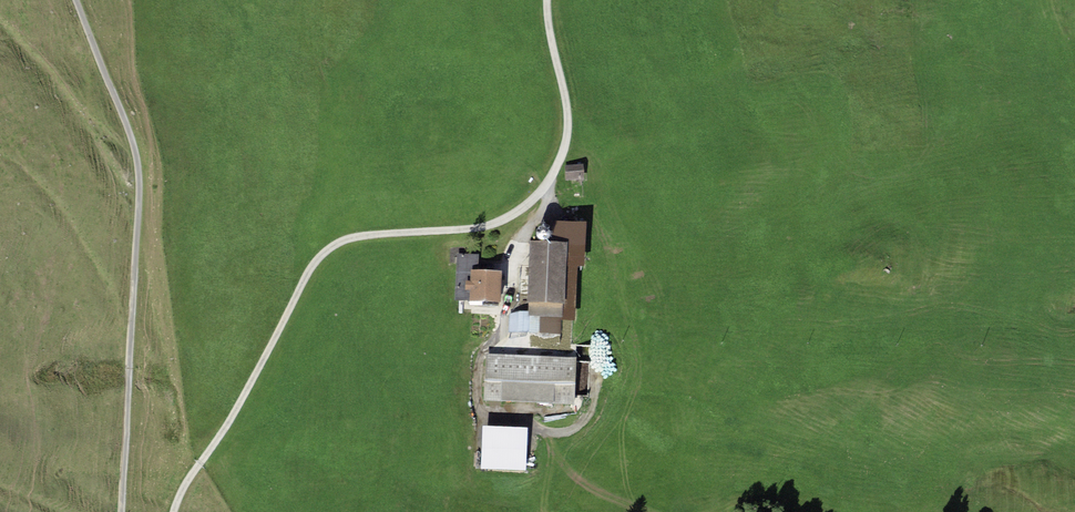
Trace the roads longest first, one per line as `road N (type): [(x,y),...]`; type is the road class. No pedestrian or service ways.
road 1 (track): [(76,0),(138,155),(142,191),(122,511)]

